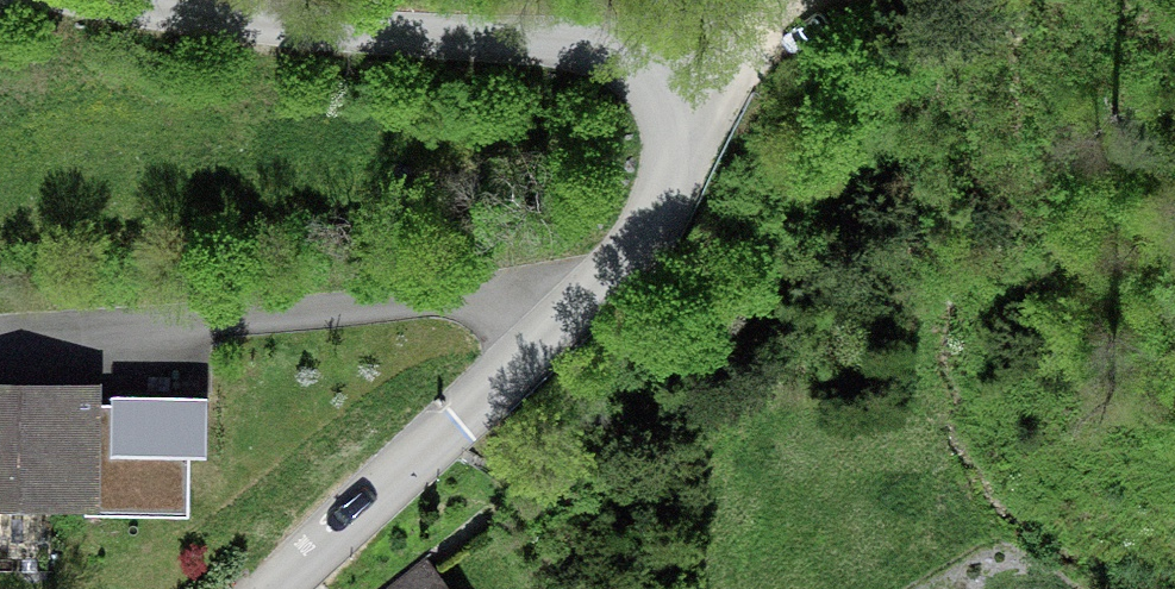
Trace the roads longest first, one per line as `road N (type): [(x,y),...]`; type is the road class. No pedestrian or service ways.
road 1 (residential): [(284,588),(613,271),(663,190),(675,131),(670,102),(647,73),(599,55),(283,37),(69,0)]
road 2 (track): [(813,0),(670,102)]

